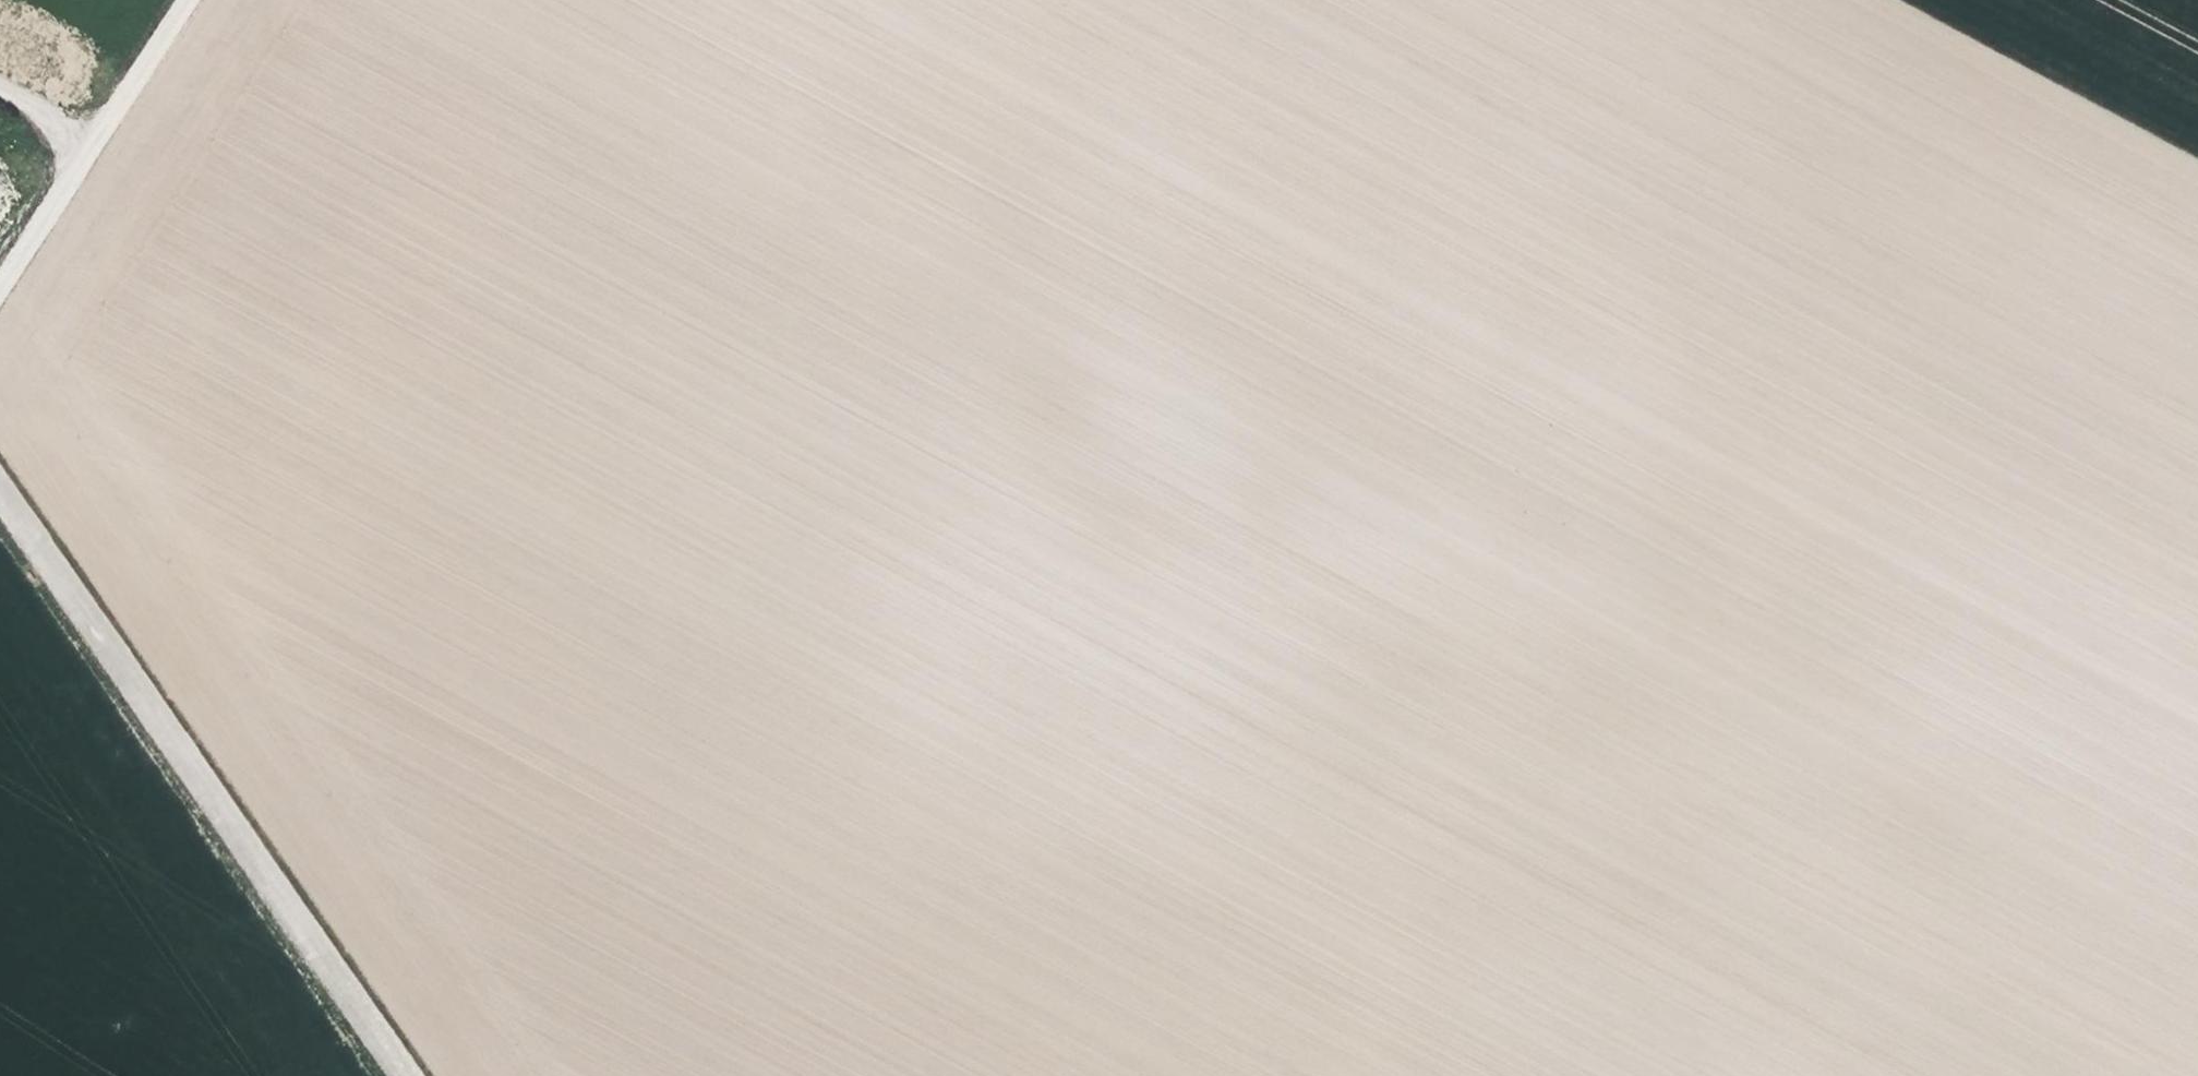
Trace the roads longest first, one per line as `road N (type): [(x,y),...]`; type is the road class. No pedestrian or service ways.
road 1 (unclassified): [(414,1075),(0,490)]
road 2 (track): [(0,272),(180,0)]

